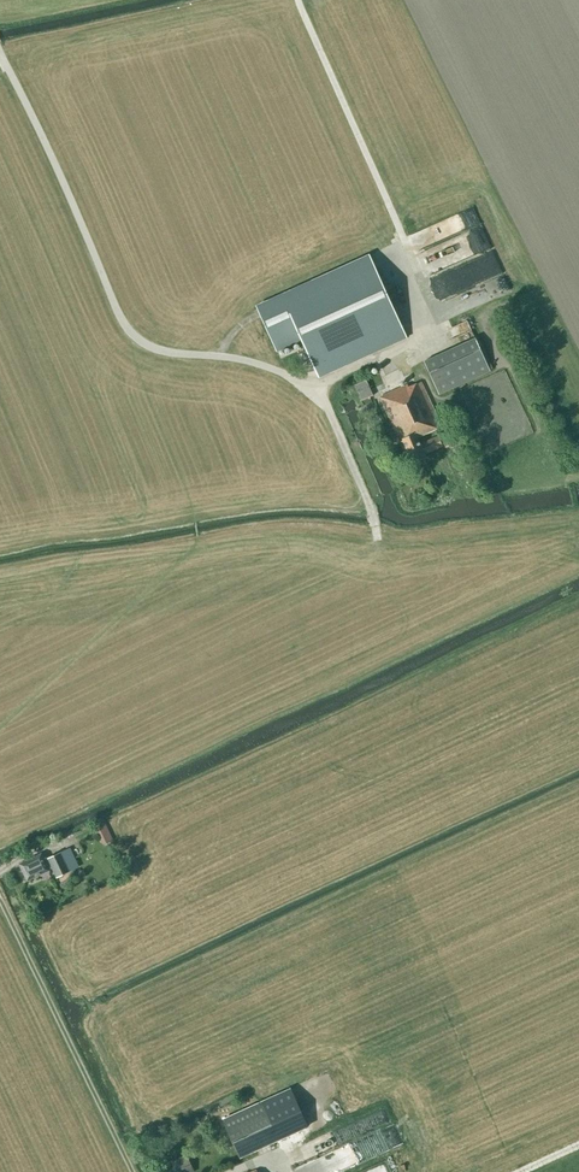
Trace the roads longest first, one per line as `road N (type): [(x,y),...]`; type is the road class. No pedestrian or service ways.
road 1 (track): [(311,387),(427,336),(397,273),(416,266),(298,0)]
road 2 (unclassified): [(311,387),(252,362),(155,349),(124,324),(0,52)]
road 3 (track): [(133,1171),(0,907)]
road 4 (track): [(311,387),(326,401),(377,538)]

